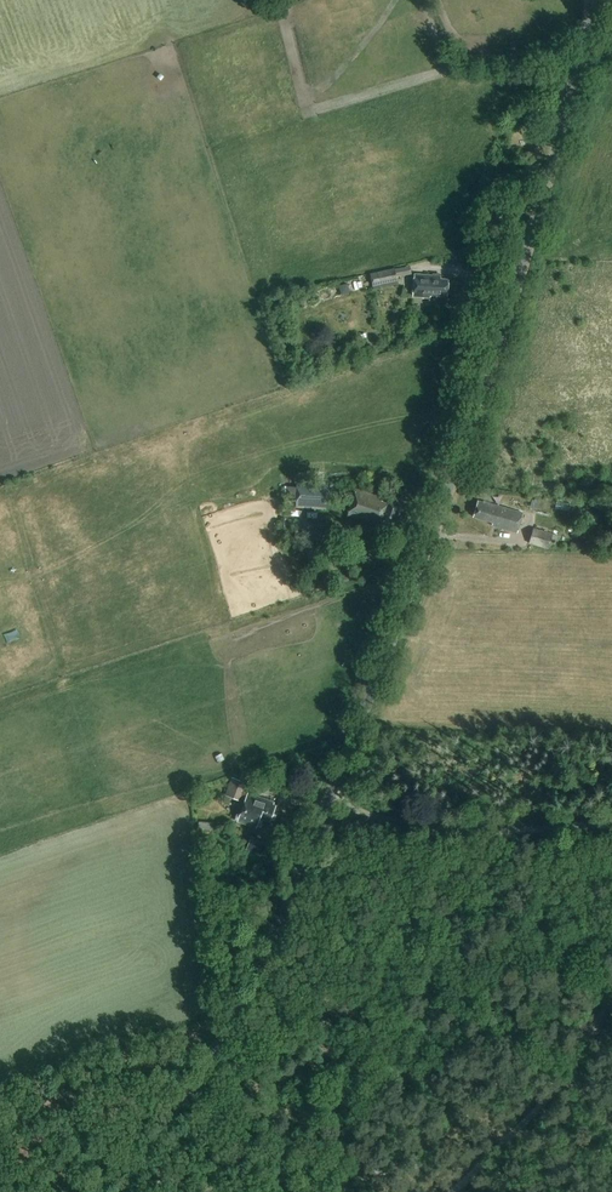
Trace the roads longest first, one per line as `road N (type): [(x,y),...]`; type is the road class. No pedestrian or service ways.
road 1 (tertiary): [(123,1191),(253,990),(320,831),(493,359),(550,176),(591,0)]
road 2 (track): [(455,1191),(545,1106),(611,989)]

